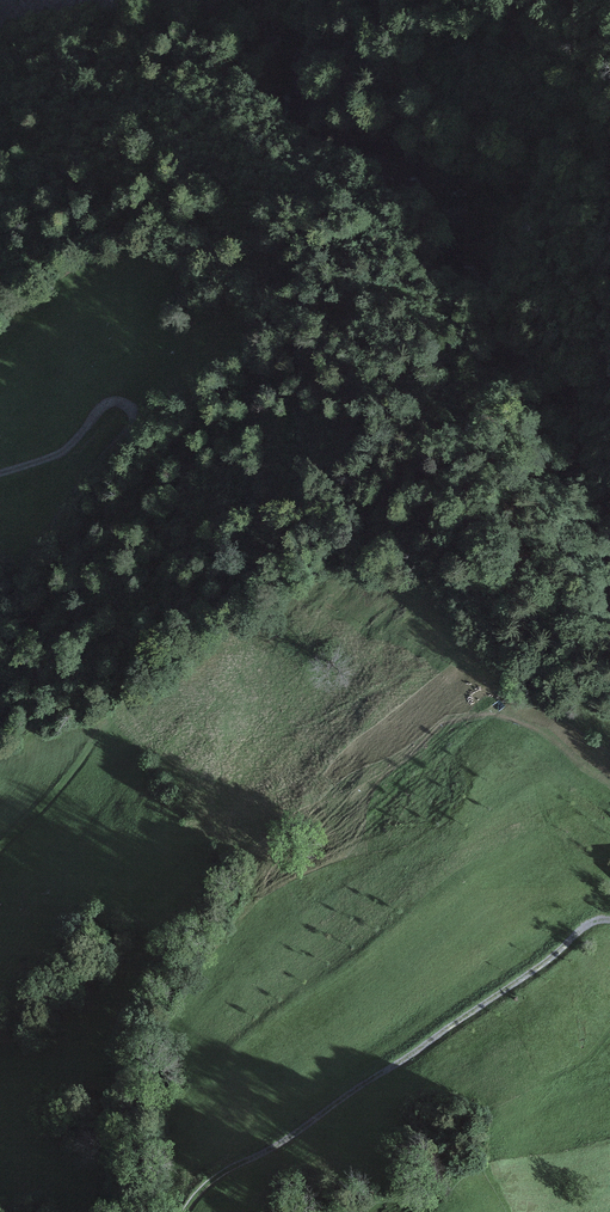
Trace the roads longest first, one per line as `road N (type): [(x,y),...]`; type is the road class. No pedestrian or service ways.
road 1 (trunk): [(22,1211),(349,649),(412,522),(519,276),(609,9)]
road 2 (track): [(172,1211),(573,930),(609,915)]
road 3 (track): [(0,468),(74,439),(107,400),(131,401),(141,417),(139,443),(103,476),(0,634)]
road 4 (track): [(0,852),(103,724)]
road 5 (track): [(609,194),(600,239),(609,340)]

